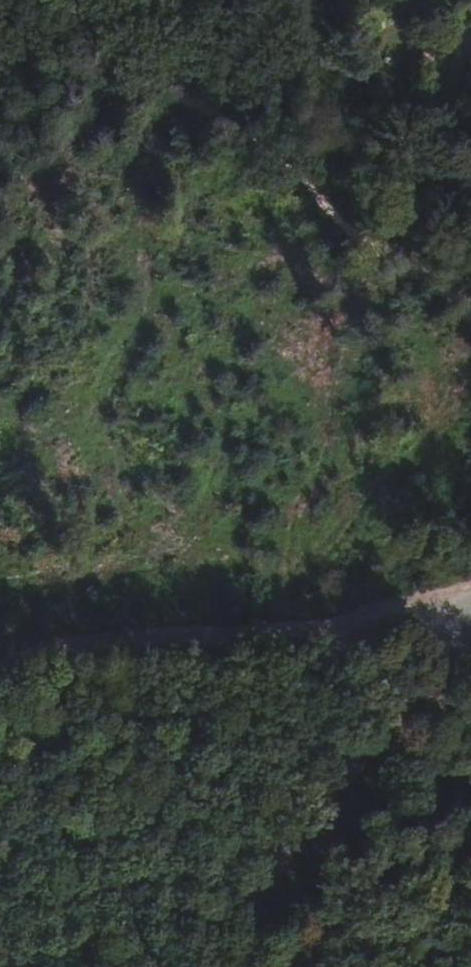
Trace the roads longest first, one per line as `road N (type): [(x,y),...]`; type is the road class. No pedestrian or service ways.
road 1 (track): [(0,665),(99,639),(341,635),(470,594)]
road 2 (track): [(222,966),(277,847),(320,787),(470,638)]

